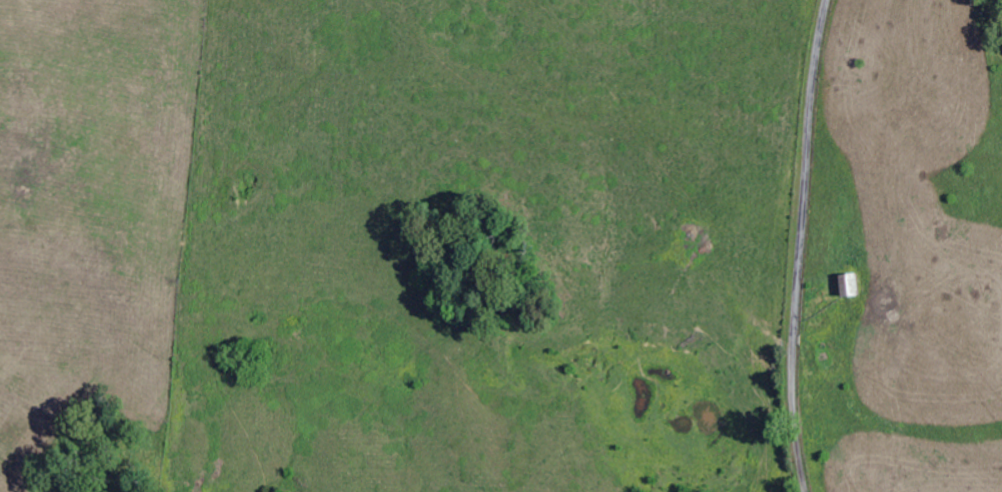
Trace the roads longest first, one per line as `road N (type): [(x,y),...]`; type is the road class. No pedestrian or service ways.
road 1 (residential): [(830,0),(812,111),(797,340),(808,491)]

